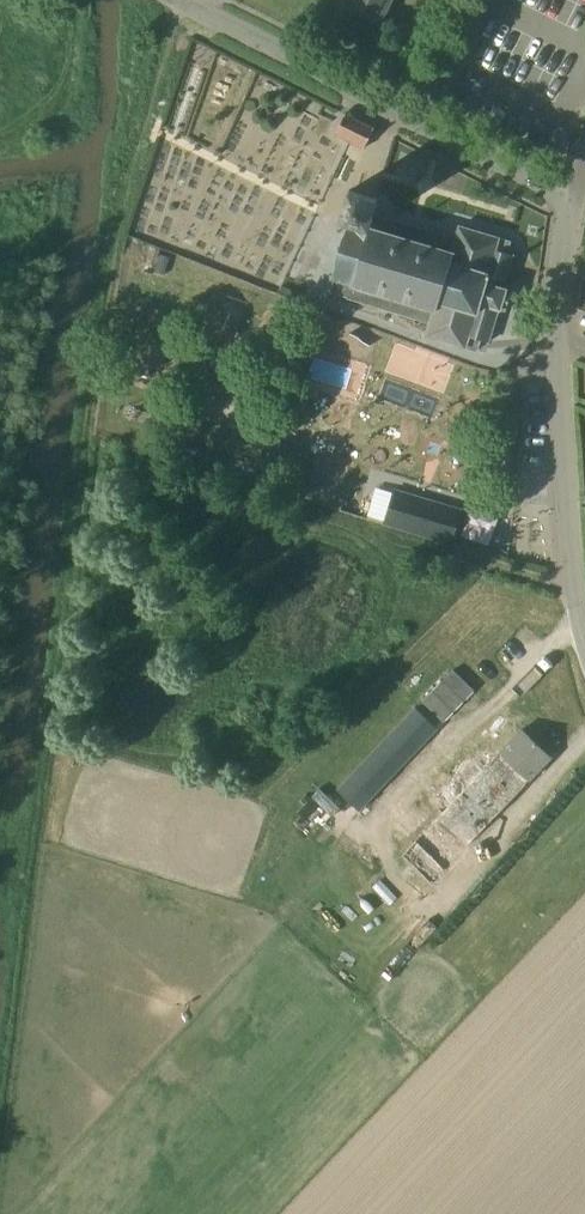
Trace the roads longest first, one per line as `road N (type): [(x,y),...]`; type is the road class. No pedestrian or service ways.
road 1 (track): [(87,446),(0,1202)]
road 2 (residential): [(570,196),(177,0)]
road 3 (residential): [(584,663),(550,336)]
road 4 (residential): [(550,336),(570,196)]

